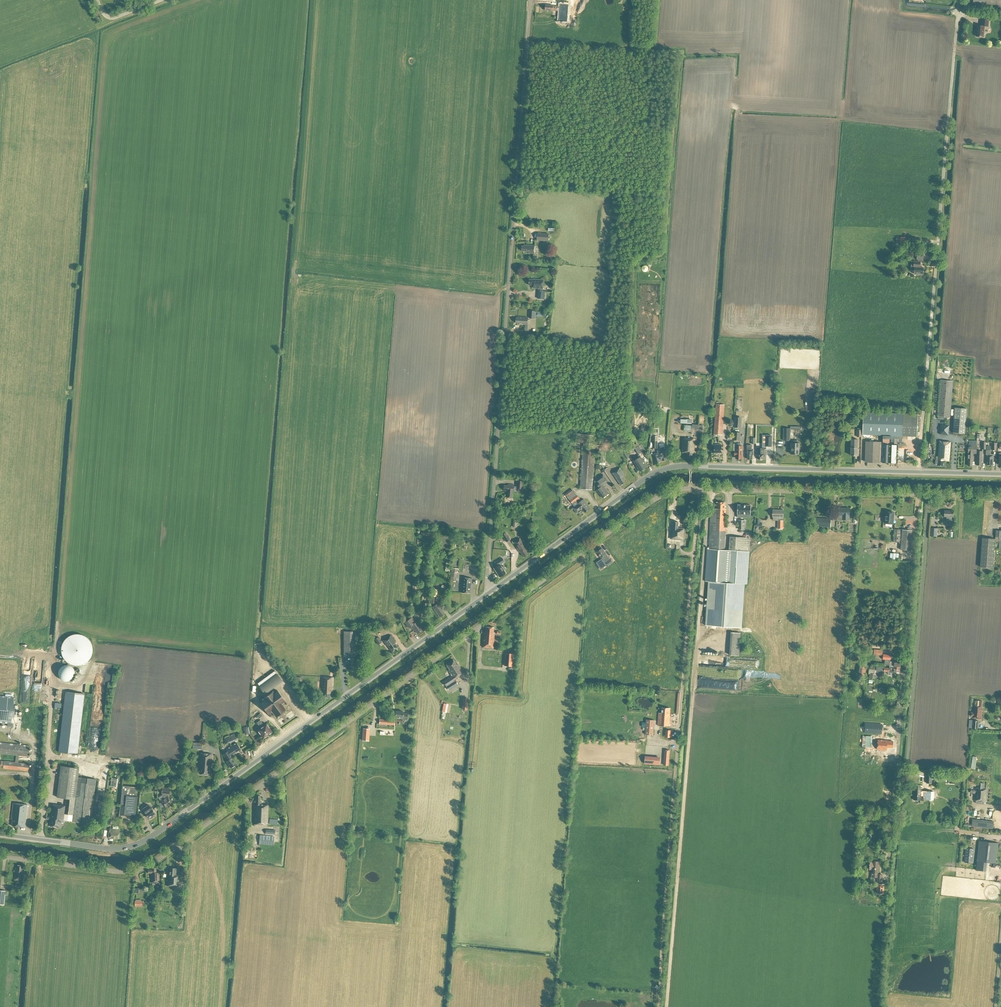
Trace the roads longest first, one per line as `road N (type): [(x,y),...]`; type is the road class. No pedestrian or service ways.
road 1 (unclassified): [(123,872),(155,862),(665,493),(918,495)]
road 2 (unclassified): [(489,592),(531,0)]
road 3 (secondary): [(0,834),(118,849),(139,844),(489,592)]
road 4 (unclassified): [(919,473),(959,0)]
road 5 (secondary): [(489,592),(668,467),(919,473)]
road 6 (unclassified): [(123,872),(0,856)]

